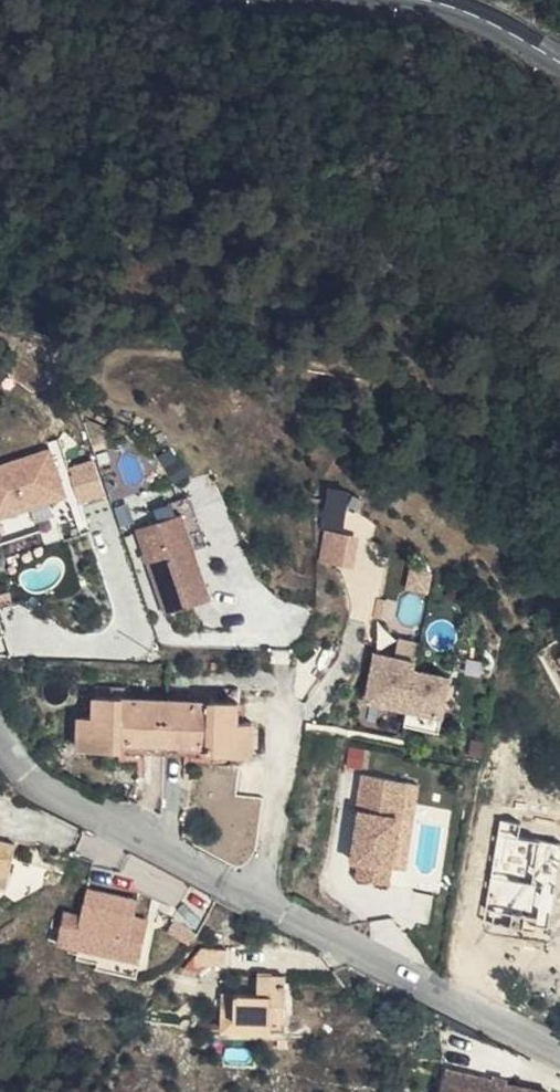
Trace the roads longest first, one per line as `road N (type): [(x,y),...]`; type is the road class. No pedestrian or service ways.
road 1 (residential): [(0,729),(52,790),(559,1049)]
road 2 (unclassified): [(559,65),(485,21),(420,0)]

